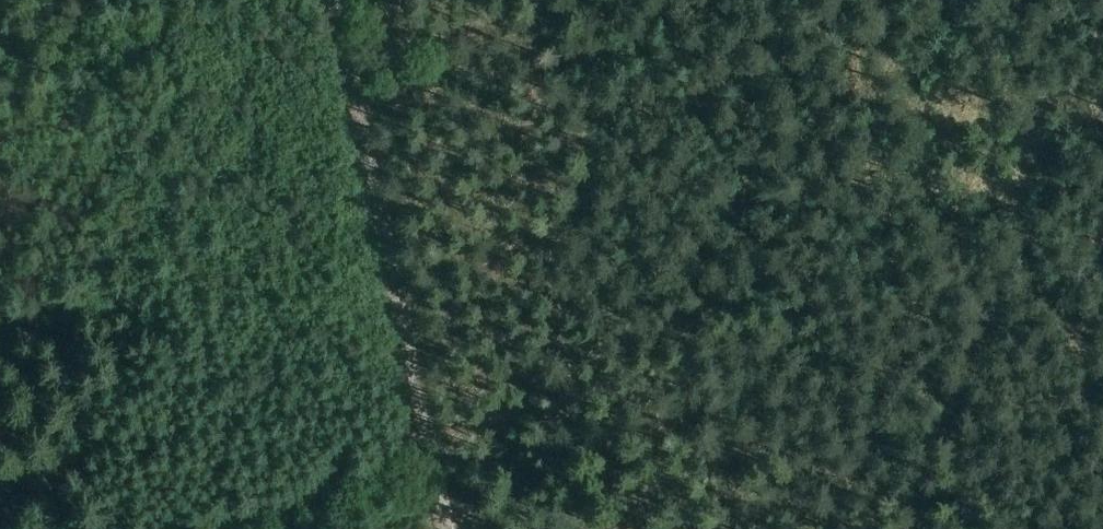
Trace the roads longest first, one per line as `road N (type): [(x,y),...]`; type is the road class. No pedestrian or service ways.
road 1 (track): [(335,0),(451,528)]

